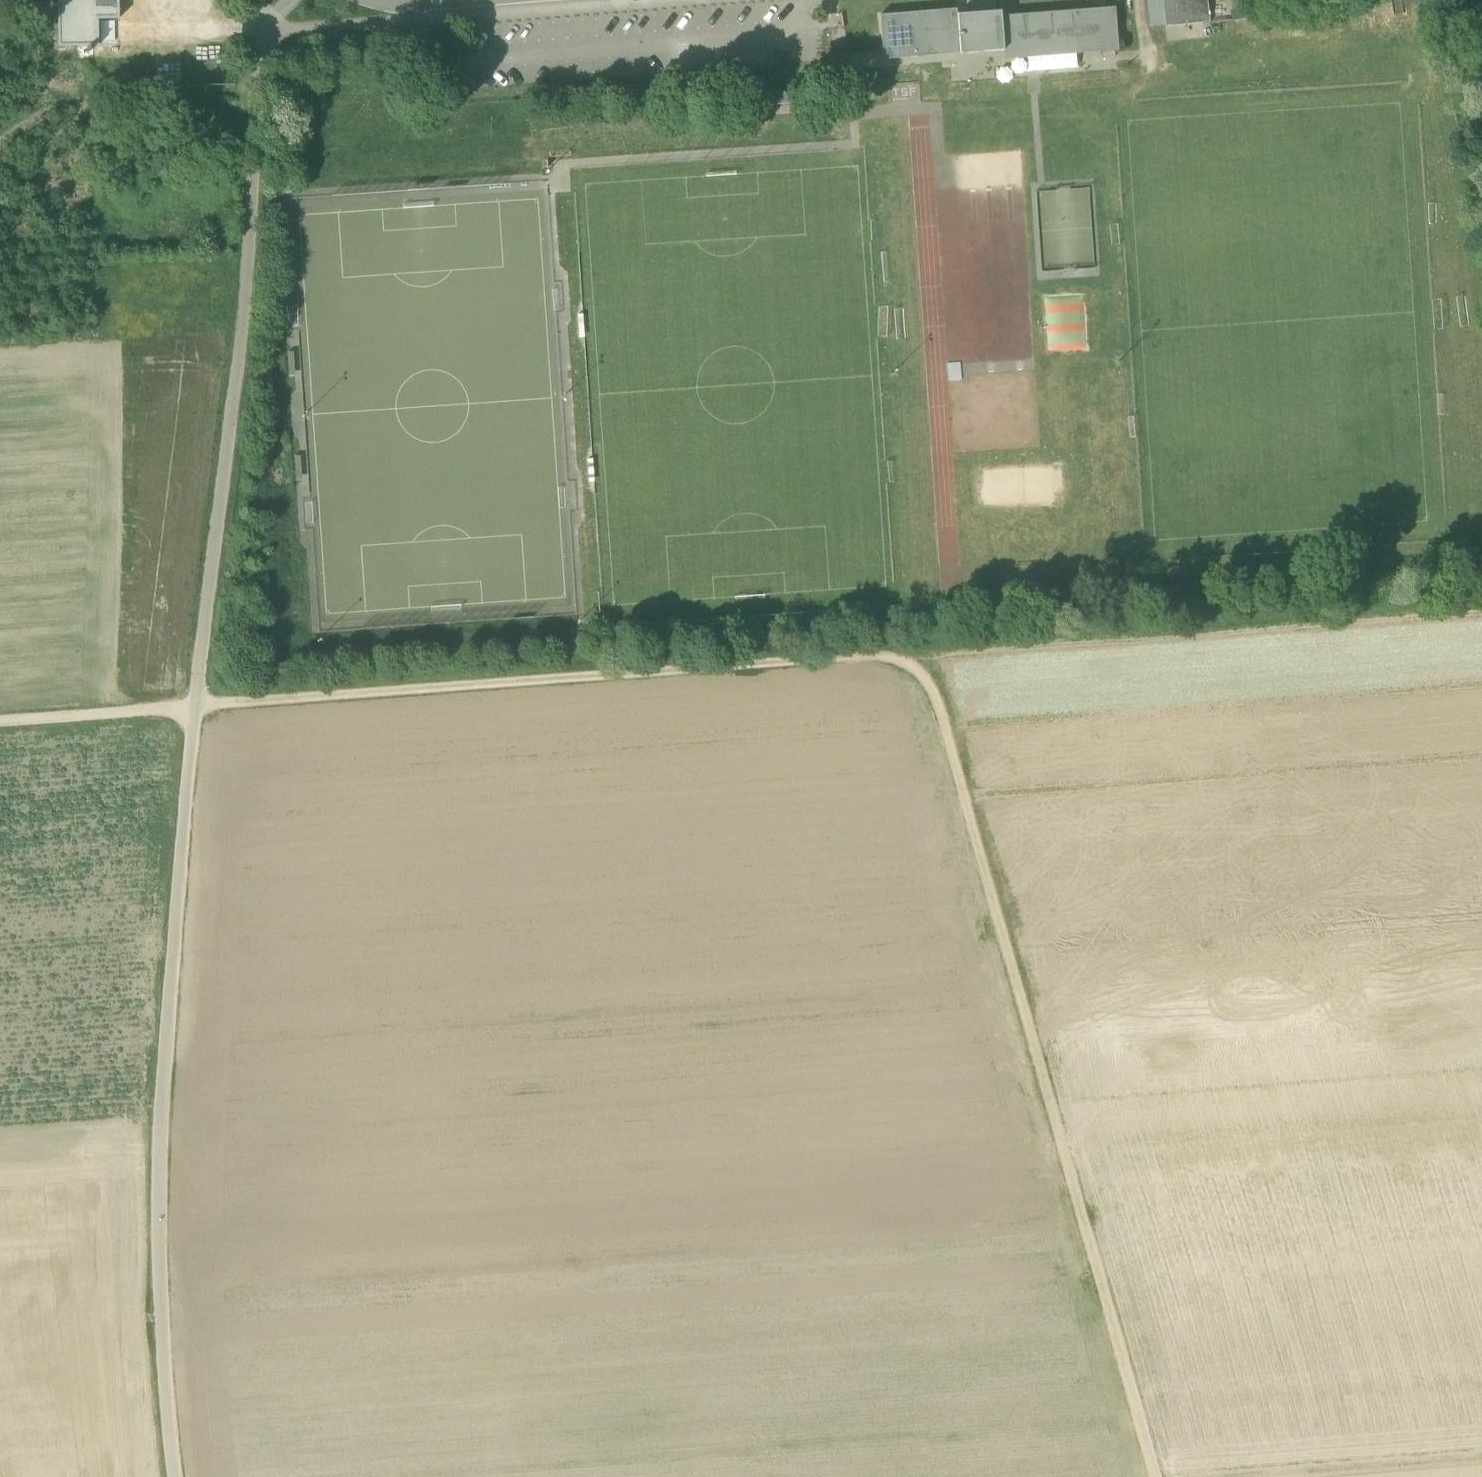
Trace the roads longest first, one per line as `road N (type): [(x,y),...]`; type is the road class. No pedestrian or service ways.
road 1 (track): [(1155,1476),(921,650),(195,705)]
road 2 (unclassified): [(195,705),(157,1153),(165,1404),(175,1476)]
road 3 (residential): [(0,721),(195,705)]

